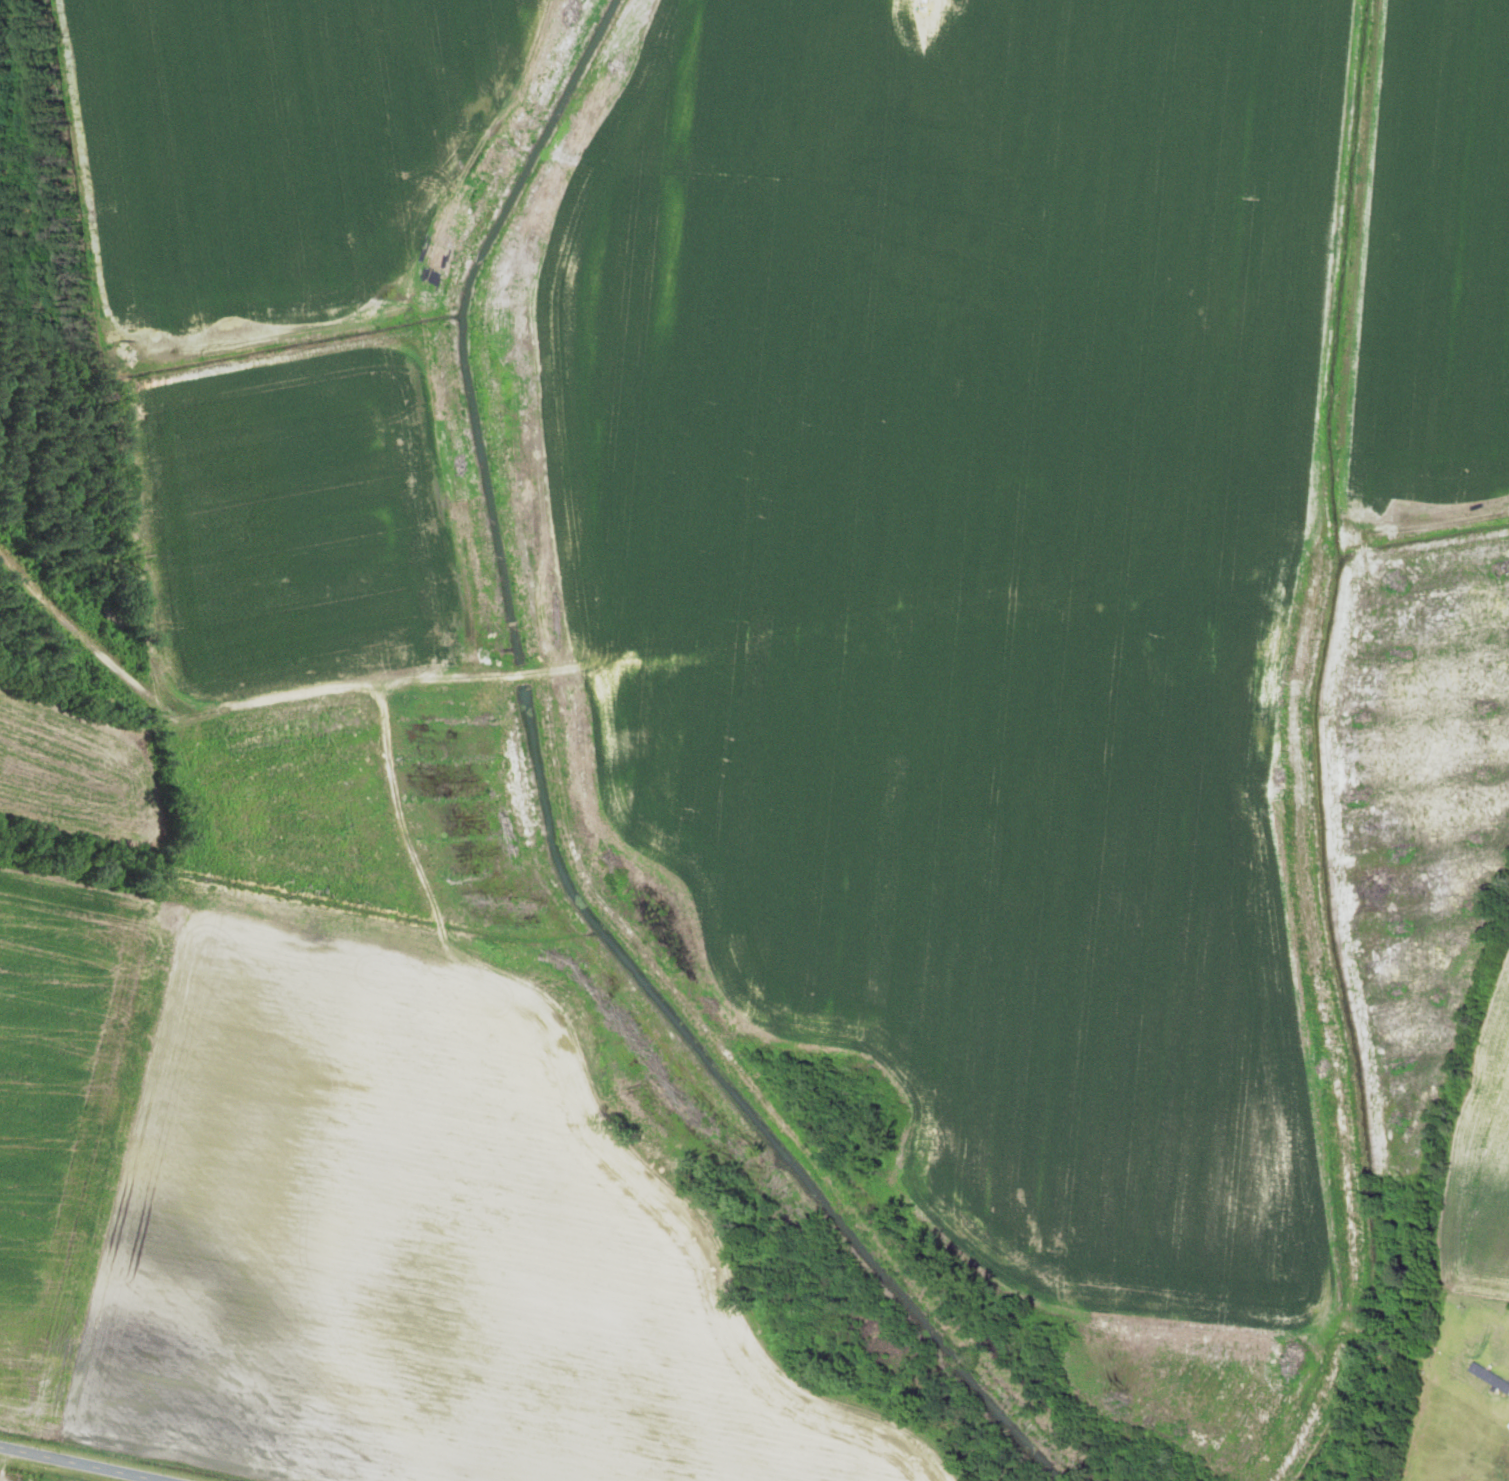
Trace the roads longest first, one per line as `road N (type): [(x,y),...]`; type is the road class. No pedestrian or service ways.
road 1 (residential): [(138,1480),(0,1451)]

